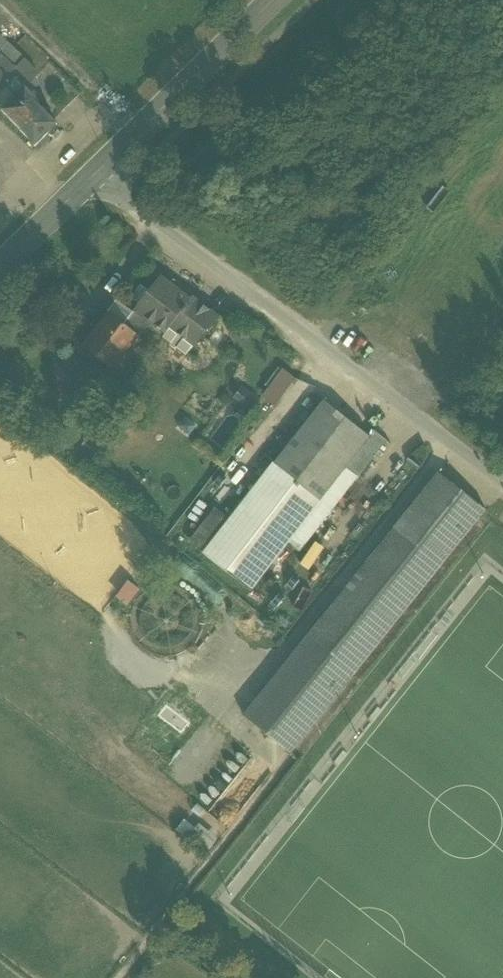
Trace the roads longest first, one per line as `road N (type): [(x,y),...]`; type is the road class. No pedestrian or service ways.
road 1 (unclassified): [(95,174),(502,484)]
road 2 (secondary): [(95,174),(274,0)]
road 3 (secondary): [(0,267),(95,174)]

